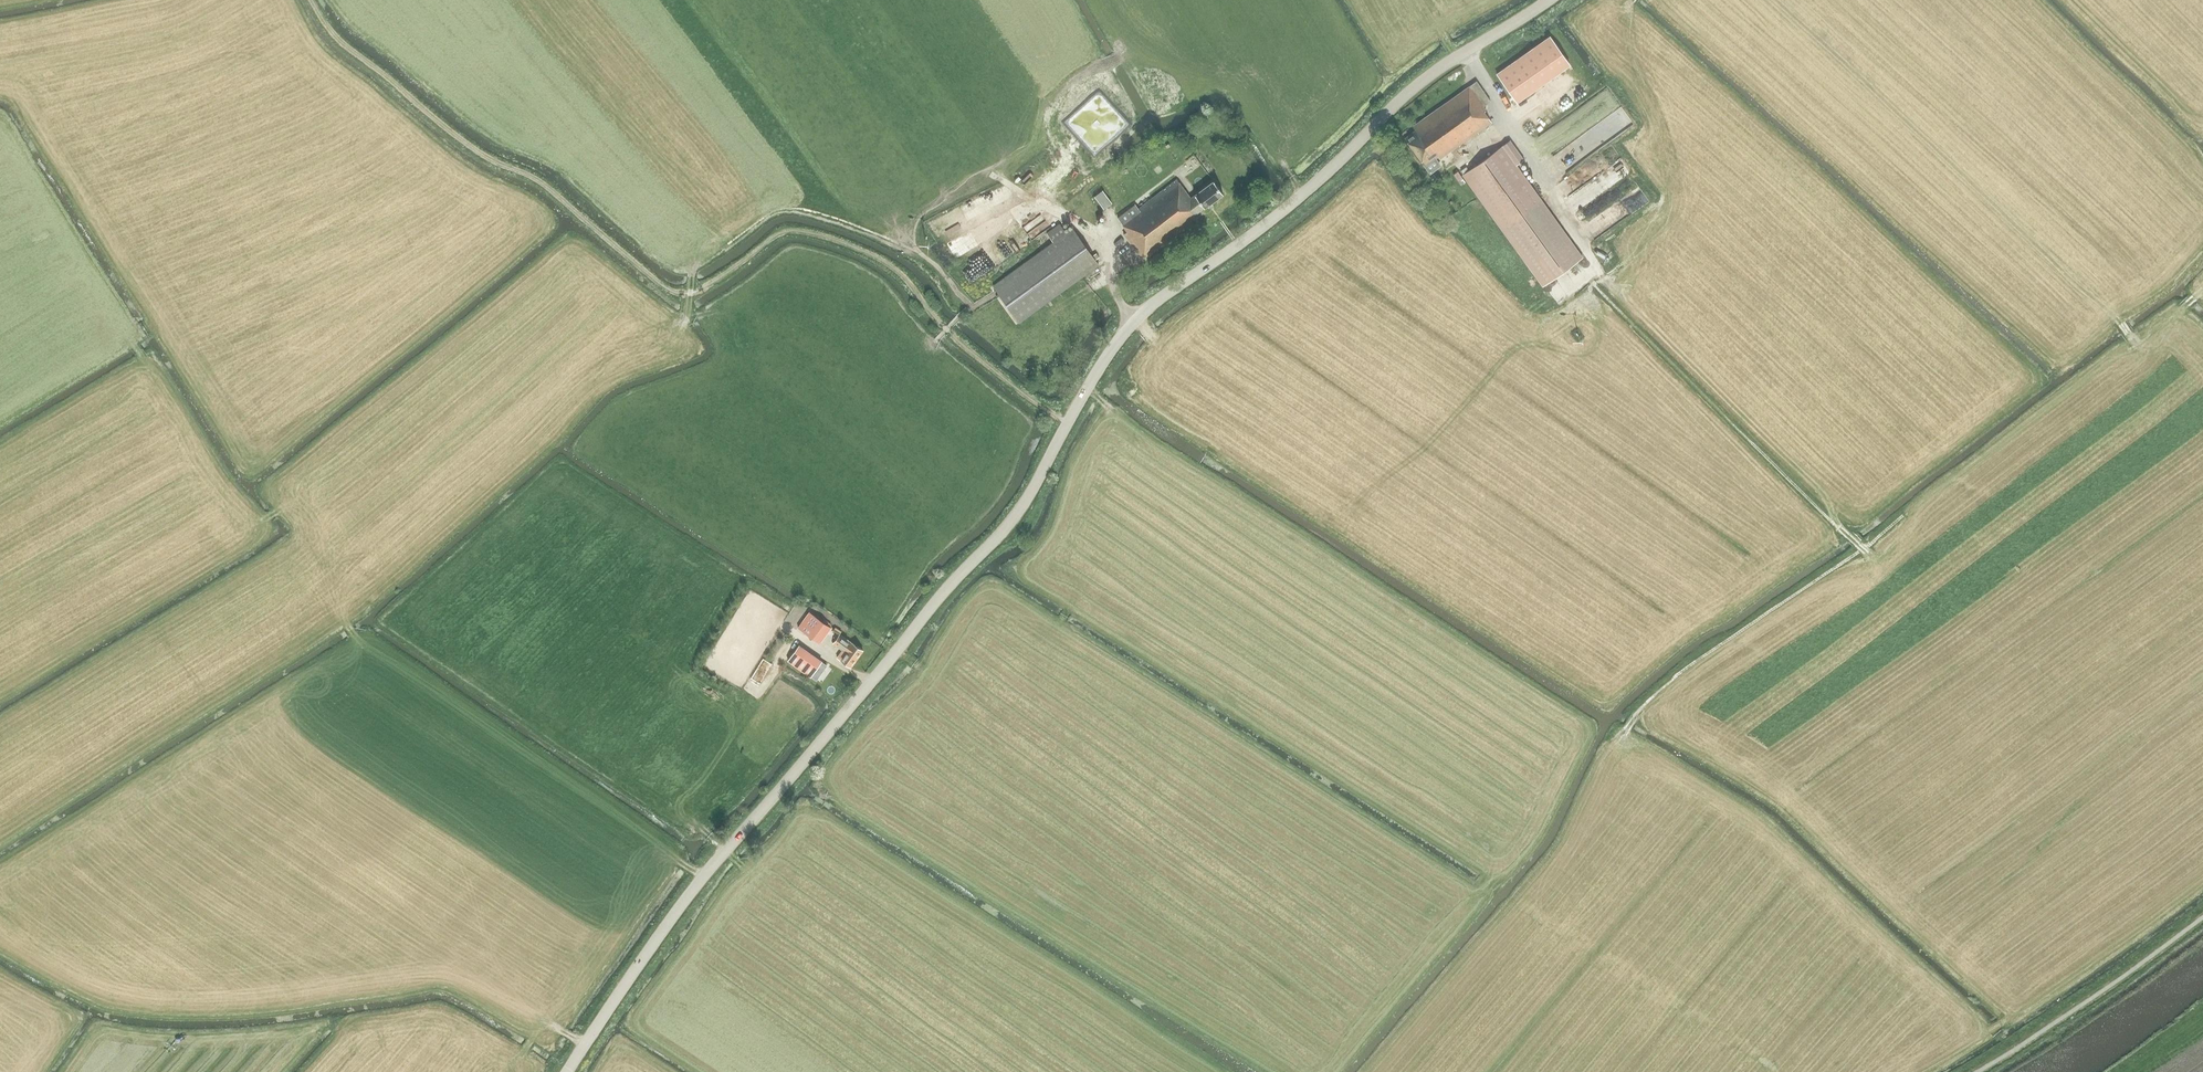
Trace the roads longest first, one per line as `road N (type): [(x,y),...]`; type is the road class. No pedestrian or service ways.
road 1 (tertiary): [(566,1071),(689,894),(1021,509),(1128,329),(1279,215),(1422,82),(1550,0)]
road 2 (track): [(676,334),(688,315),(693,263),(785,211),(846,221),(918,248),(970,308)]
road 3 (track): [(1037,202),(987,172),(931,213),(920,225),(918,248)]

